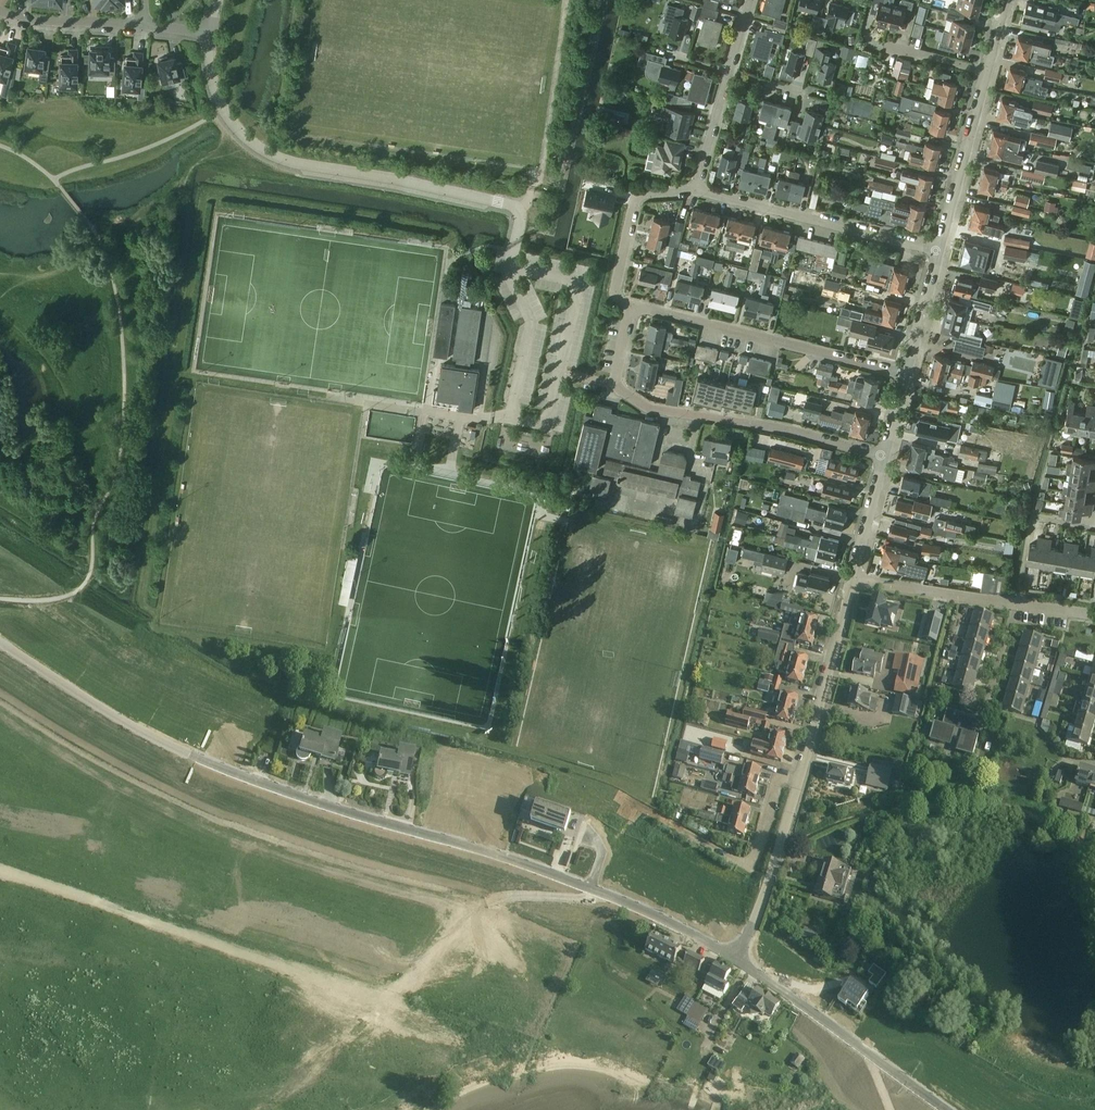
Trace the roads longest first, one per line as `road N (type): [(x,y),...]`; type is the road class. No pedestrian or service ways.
road 1 (unclassified): [(735,958),(579,884),(255,778),(0,621)]
road 2 (residential): [(211,35),(214,85),(249,140),(300,164),(512,205),(520,216),(513,253)]
road 3 (residential): [(883,455),(638,403),(616,381),(631,305)]
road 4 (residential): [(906,375),(631,305)]
road 5 (unclassified): [(945,1109),(735,958)]
road 6 (residential): [(939,252),(697,190)]
road 7 (residential): [(1094,616),(851,577)]
road 8 (track): [(394,986),(497,908),(612,898)]
road 9 (unclassified): [(797,780),(851,577)]
road 10 (unclassified): [(735,958),(767,887),(797,780)]
road 11 (unclassified): [(939,252),(987,73)]
road 12 (residential): [(631,305),(615,290),(635,202),(697,190)]
road 13 (residential): [(0,12),(143,26)]
road 14 (unclassified): [(906,375),(939,252)]
road 15 (unclassified): [(851,577),(883,455)]
road 16 (residential): [(697,190),(729,71)]
road 17 (residential): [(797,780),(775,781),(753,857),(736,860)]

